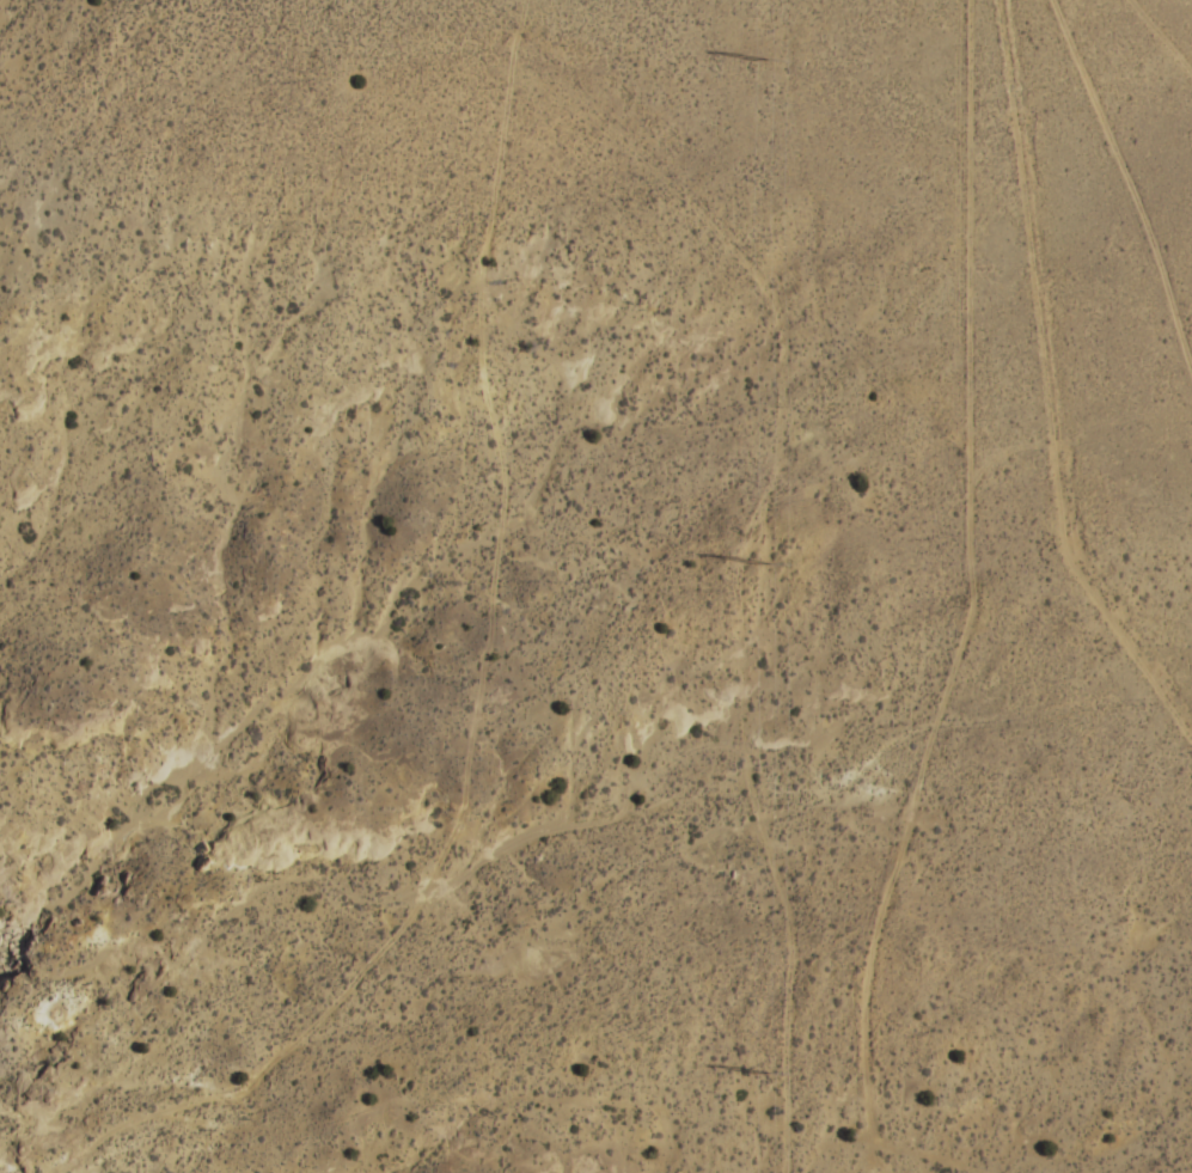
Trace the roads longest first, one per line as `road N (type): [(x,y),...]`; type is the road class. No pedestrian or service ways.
road 1 (track): [(1191,138),(1079,0)]

